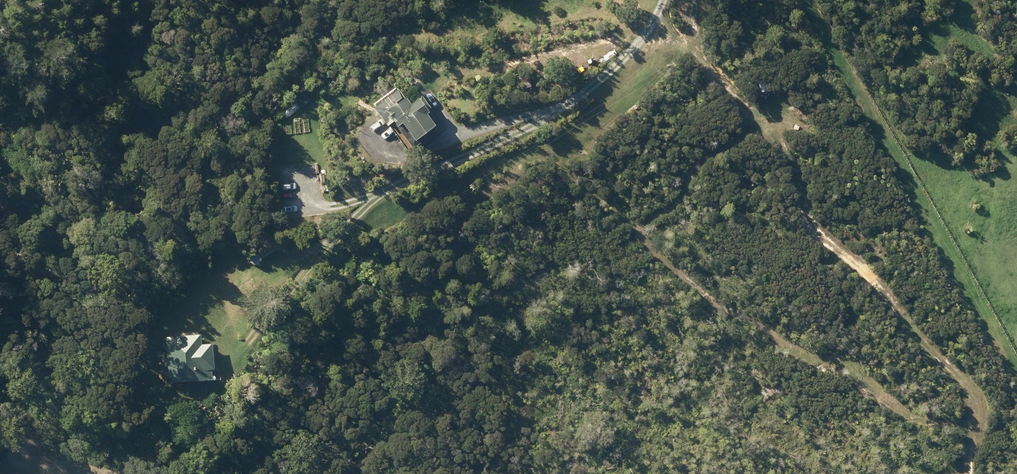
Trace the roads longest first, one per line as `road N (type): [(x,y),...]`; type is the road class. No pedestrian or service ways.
road 1 (track): [(962,473),(908,321),(852,261),(816,246),(802,230),(780,172),(687,58),(661,13)]
road 2 (track): [(664,0),(625,57),(481,155),(344,205),(311,208),(309,181)]
road 3 (track): [(812,0),(1016,378)]
road 4 (track): [(382,191),(218,382)]
road 5 (track): [(581,93),(428,145)]

